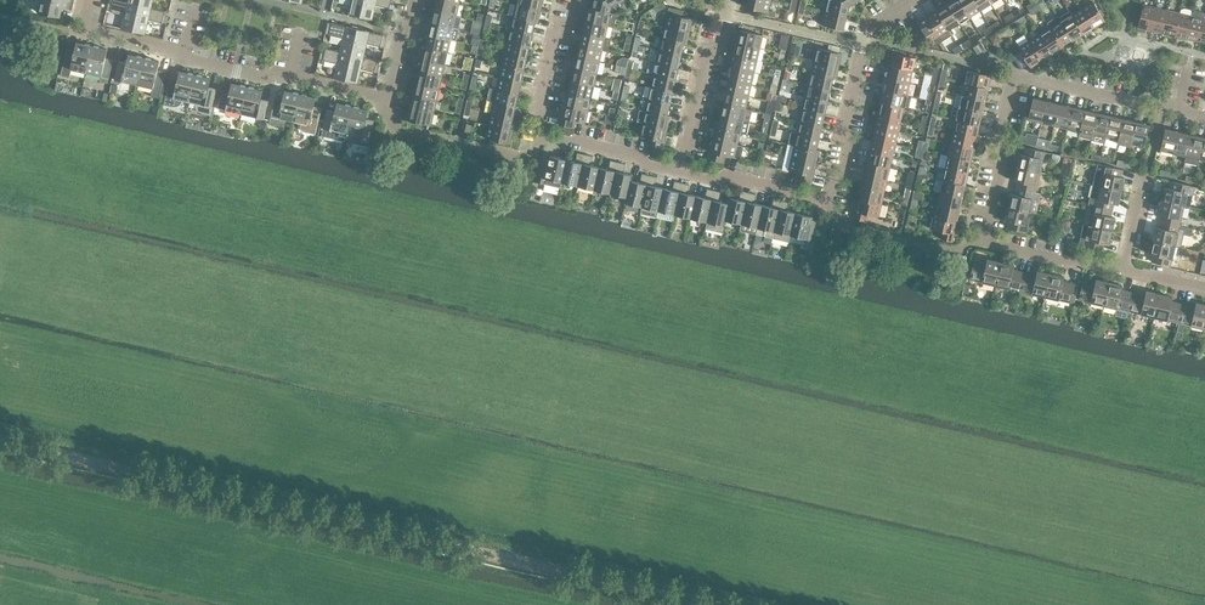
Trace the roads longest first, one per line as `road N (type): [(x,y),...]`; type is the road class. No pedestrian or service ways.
road 1 (unclassified): [(712,604),(0,440)]
road 2 (residential): [(986,244),(1007,150),(1000,130),(1012,73),(1181,113)]
road 3 (residential): [(904,0),(860,44),(827,201)]
road 4 (residential): [(186,60),(382,101)]
road 5 (residential): [(538,136),(522,158),(457,145),(401,131),(382,101)]
road 6 (residential): [(986,244),(955,252),(847,227),(827,201)]
road 7 (residential): [(684,169),(718,0)]
road 8 (residential): [(684,169),(538,136)]
road 9 (residential): [(538,136),(554,35),(569,27),(575,0)]
road 10 (residential): [(827,201),(684,169)]
road 11 (residential): [(186,60),(82,30),(89,0)]
road 12 (residential): [(1121,271),(986,244)]

